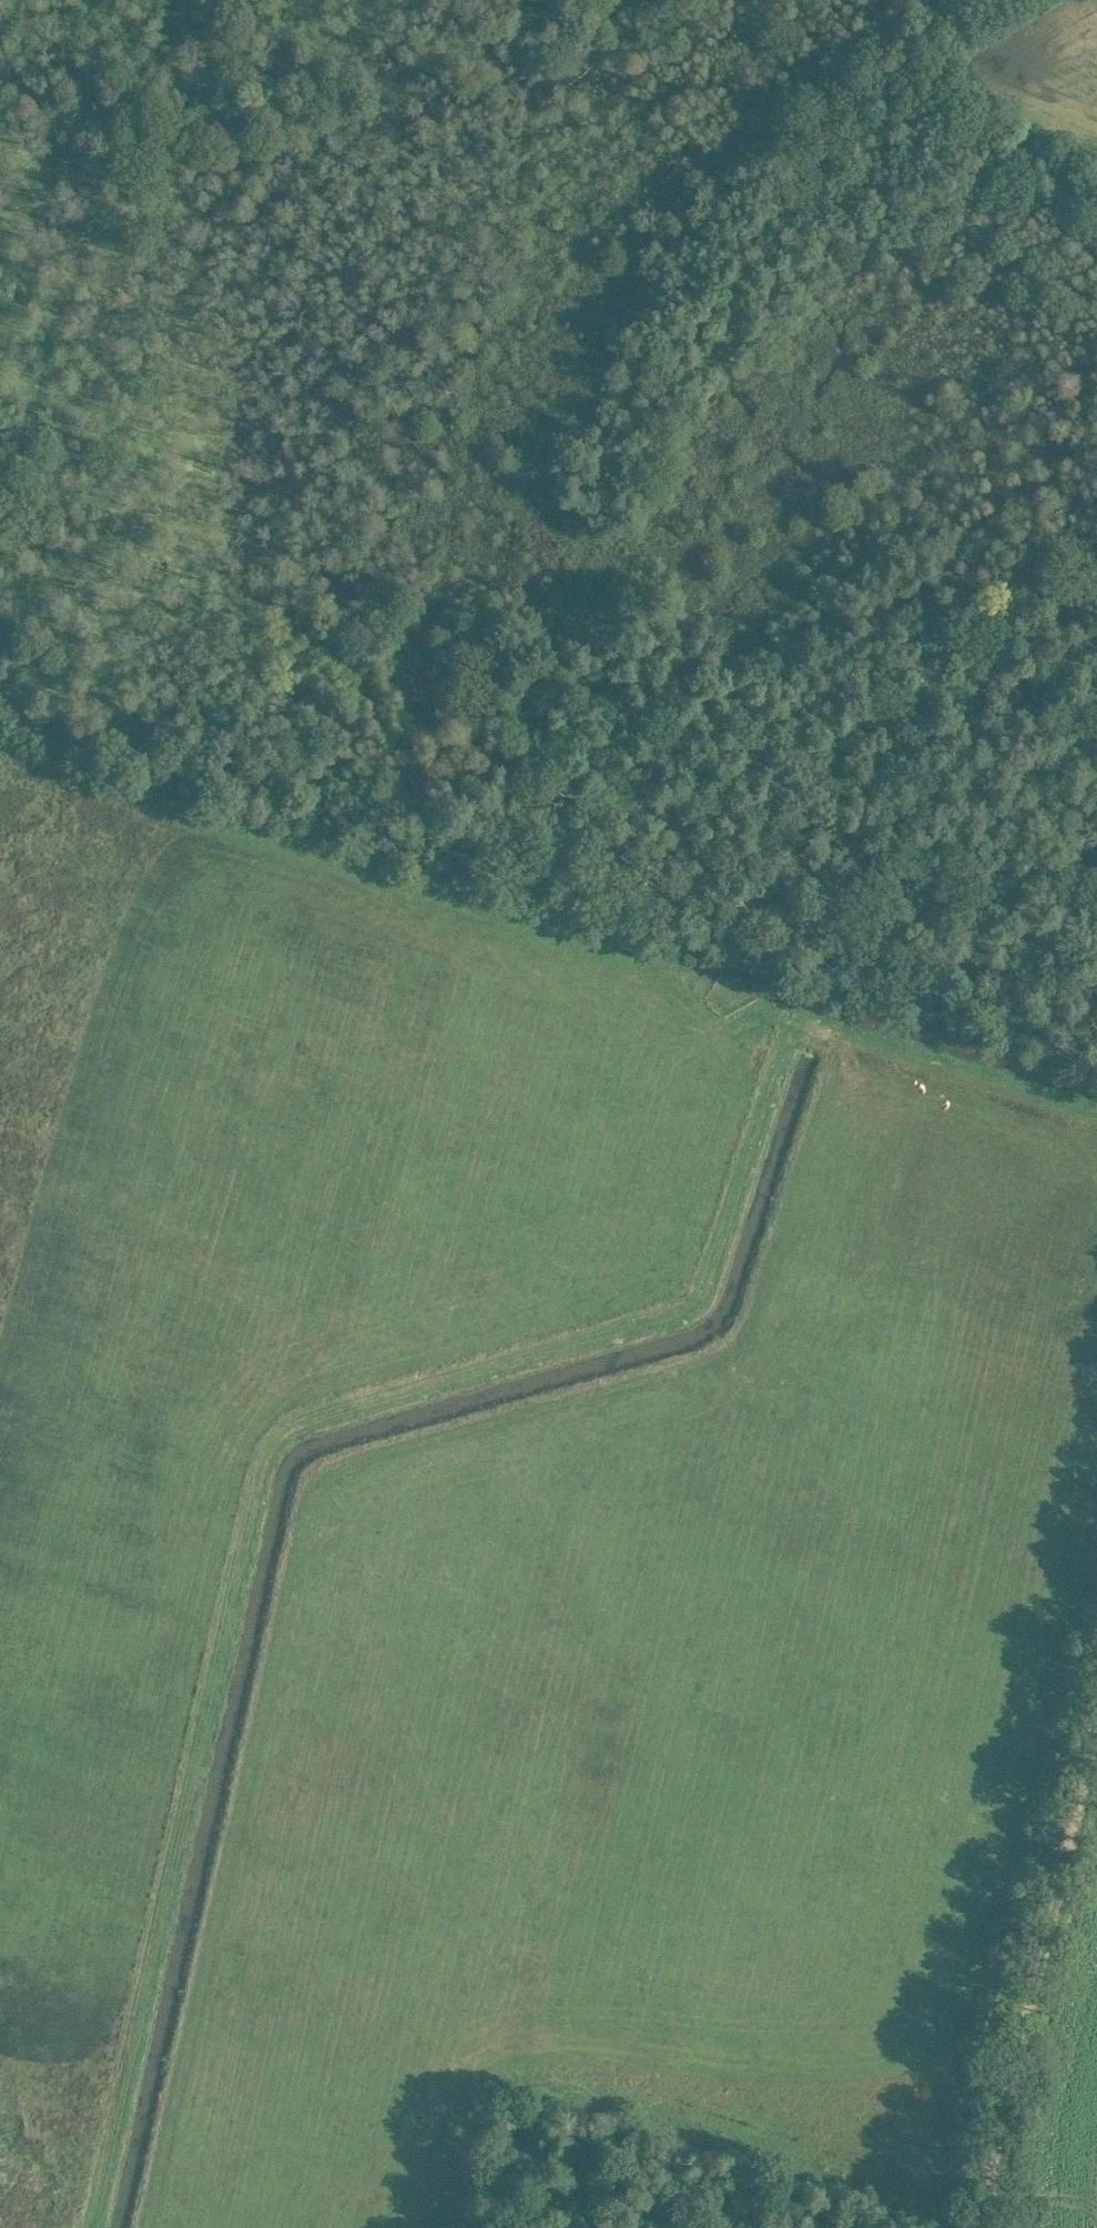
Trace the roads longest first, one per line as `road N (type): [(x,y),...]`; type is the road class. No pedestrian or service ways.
road 1 (track): [(1096,1720),(997,2130),(989,2183),(993,2227)]

